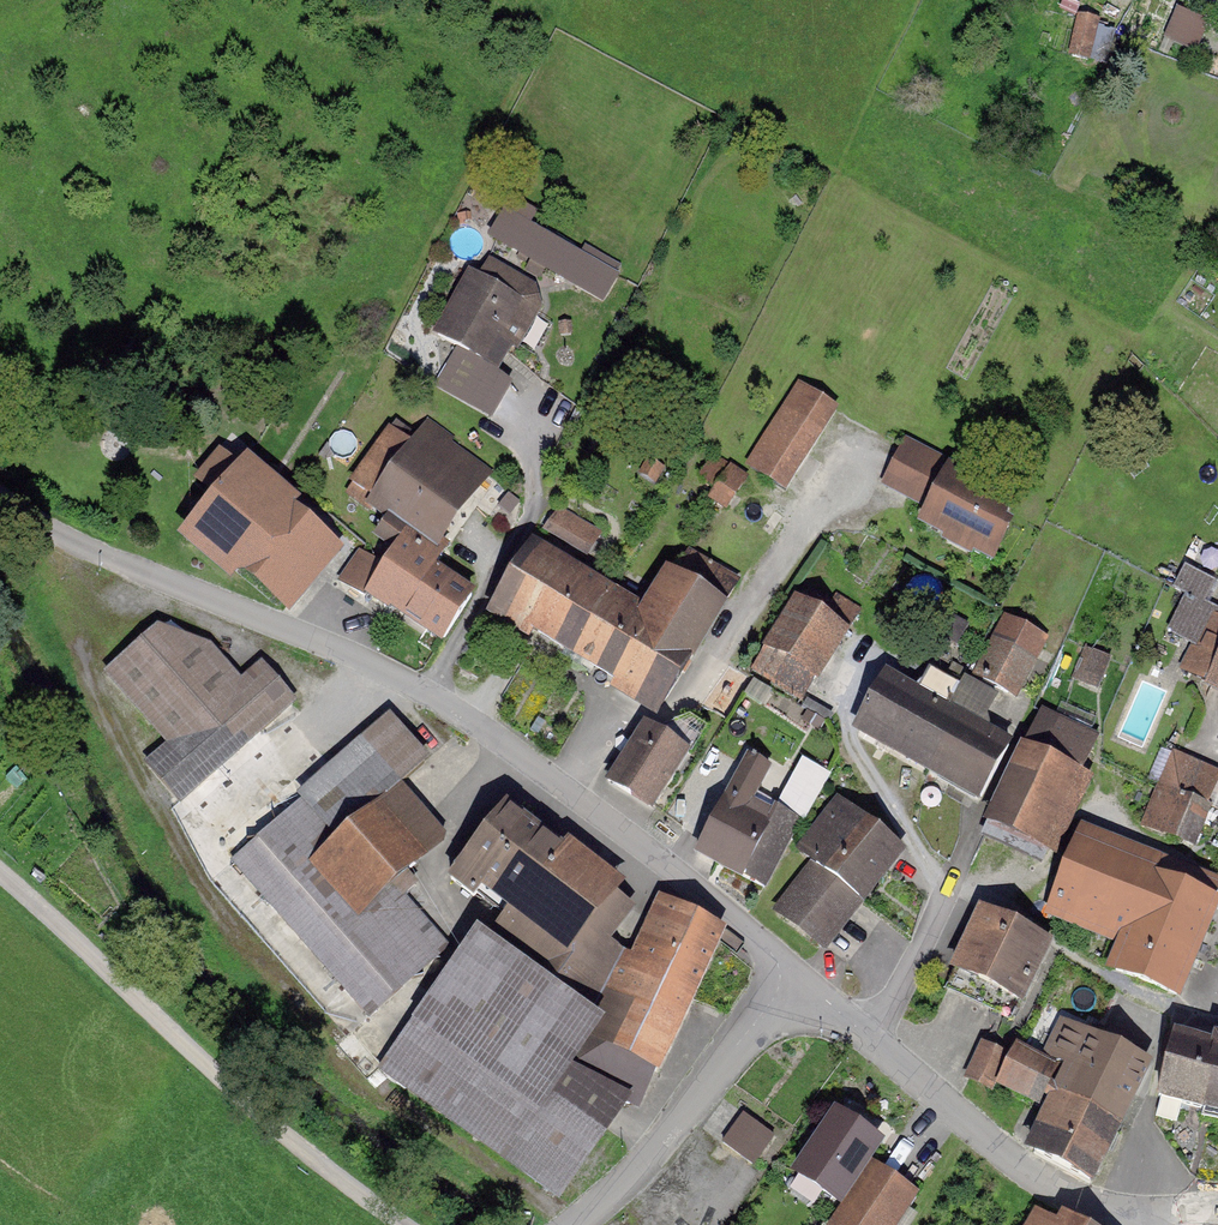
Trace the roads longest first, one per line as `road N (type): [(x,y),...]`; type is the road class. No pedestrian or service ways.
road 1 (residential): [(0,505),(8,516),(326,646),(430,699),(533,764),(792,979)]
road 2 (track): [(0,886),(248,1101),(406,1224)]
road 3 (residential): [(792,979),(1035,1179),(1135,1224)]
road 4 (residential): [(574,1224),(653,1153),(792,979)]

